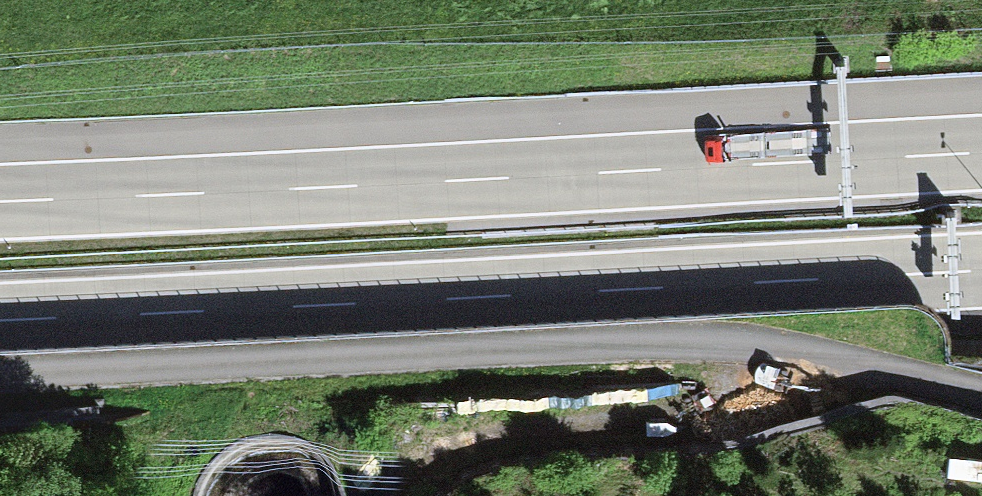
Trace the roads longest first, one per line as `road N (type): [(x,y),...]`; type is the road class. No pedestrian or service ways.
road 1 (unclassified): [(981,392),(704,342),(0,372)]
road 2 (motorway): [(0,322),(981,272)]
road 3 (motorway): [(981,151),(0,200)]
road 4 (track): [(802,354),(741,402),(636,425),(490,439),(430,461),(395,495)]

